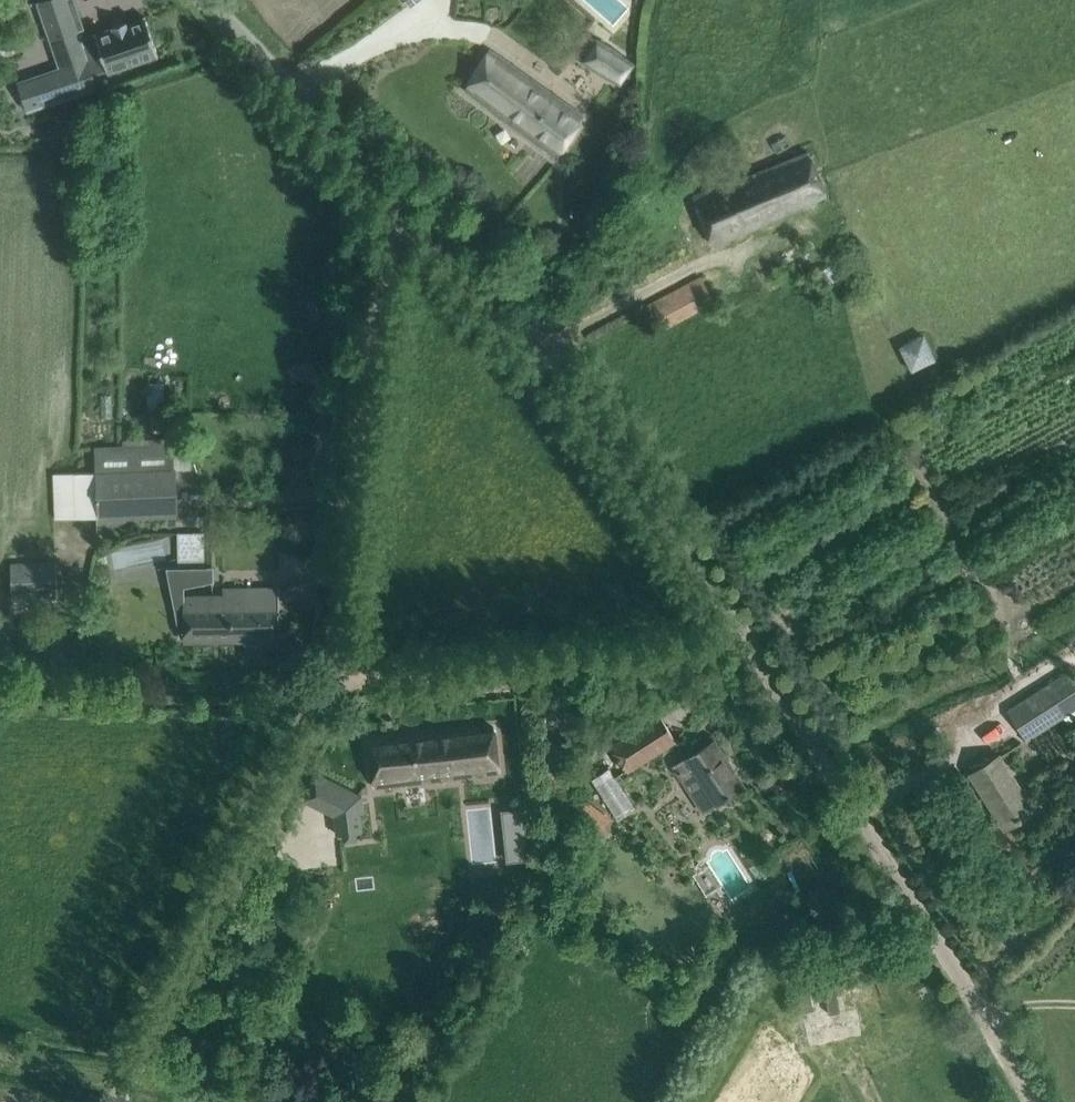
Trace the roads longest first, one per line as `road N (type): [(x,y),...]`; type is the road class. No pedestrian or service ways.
road 1 (unclassified): [(1031,1101),(619,445),(541,344),(394,200)]
road 2 (unclassified): [(116,1101),(328,694),(394,200)]
road 3 (track): [(0,701),(328,694),(755,652)]
road 4 (unclassified): [(394,200),(204,0)]

